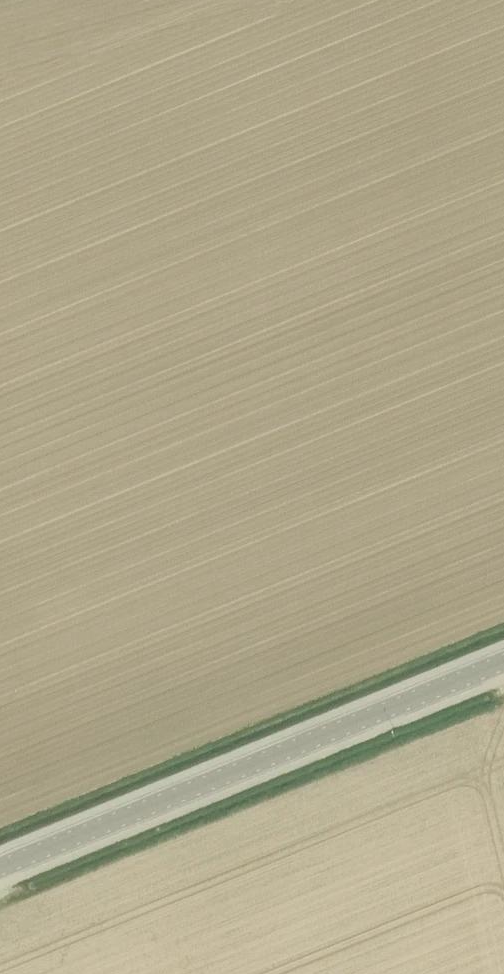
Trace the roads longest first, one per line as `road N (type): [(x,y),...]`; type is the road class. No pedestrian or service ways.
road 1 (tertiary): [(0,870),(503,661)]

